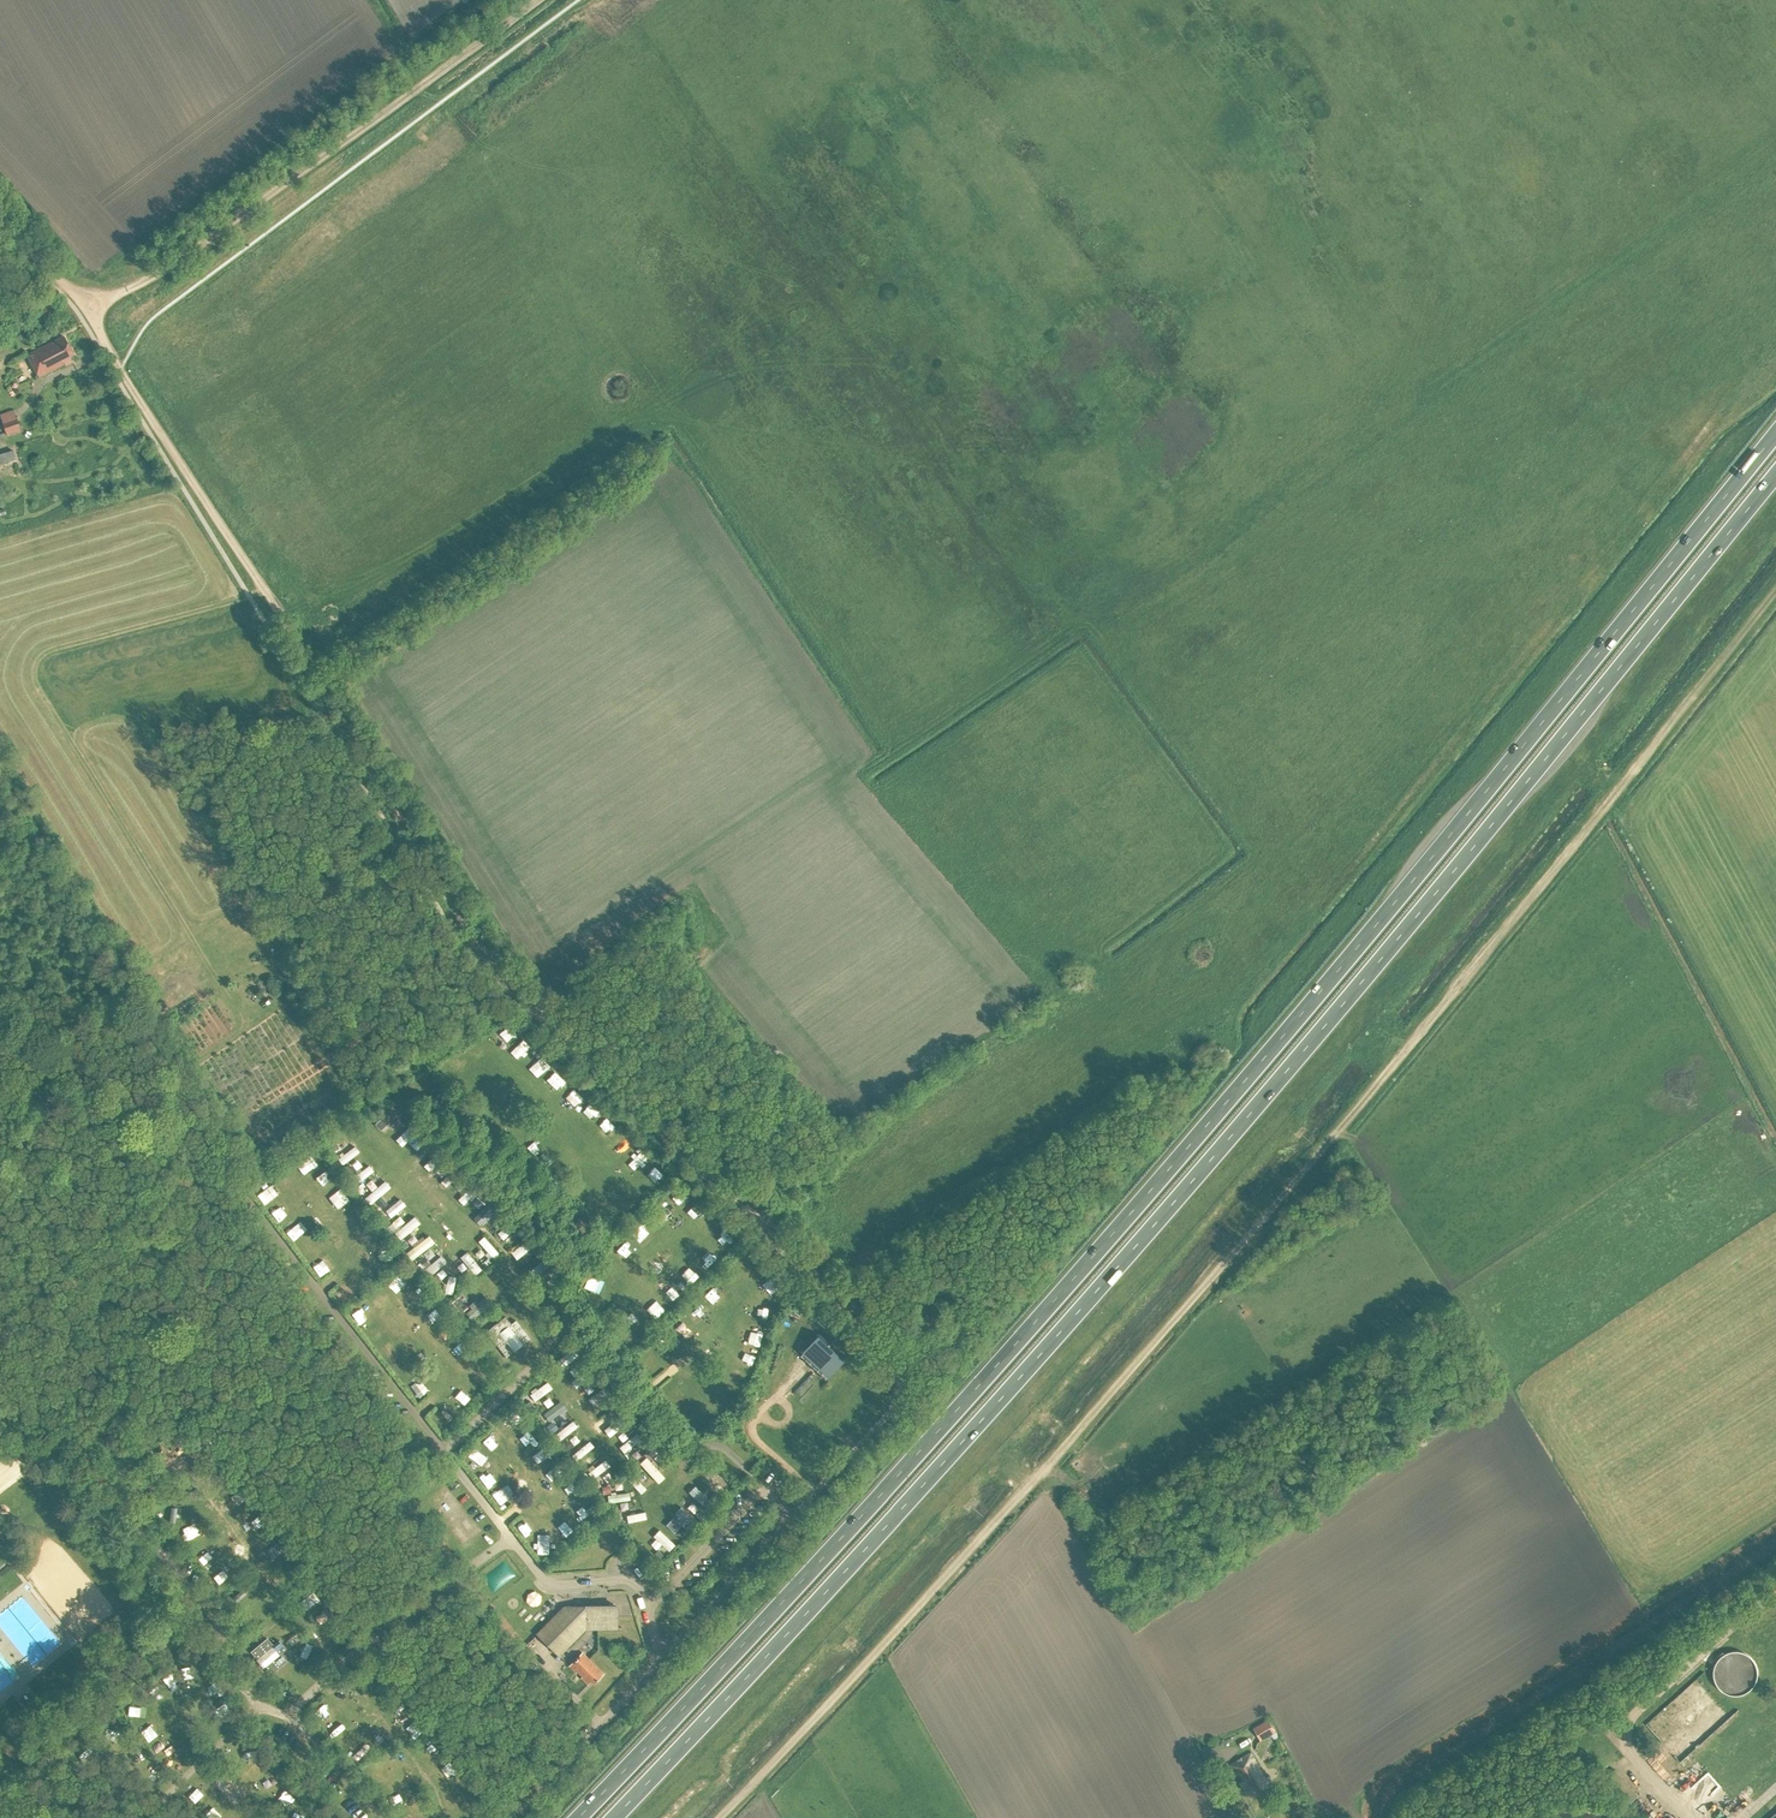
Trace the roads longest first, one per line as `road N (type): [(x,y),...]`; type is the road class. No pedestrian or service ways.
road 1 (trunk): [(1775,433),(1391,908),(1080,1272),(579,1817)]
road 2 (trunk): [(613,1817),(997,1403),(1307,1048),(1775,474)]
road 3 (track): [(1775,587),(1268,1212),(972,1551),(722,1817)]
road 4 (track): [(875,1332),(485,953),(89,317)]
road 5 (unclassified): [(512,1817),(891,1411),(899,1375),(875,1332)]
road 6 (track): [(89,317),(537,0)]
road 7 (track): [(564,1763),(486,1710),(441,1649),(401,1616)]
road 8 (track): [(1047,1465),(1140,1632)]
road 9 (track): [(89,317),(0,221)]

